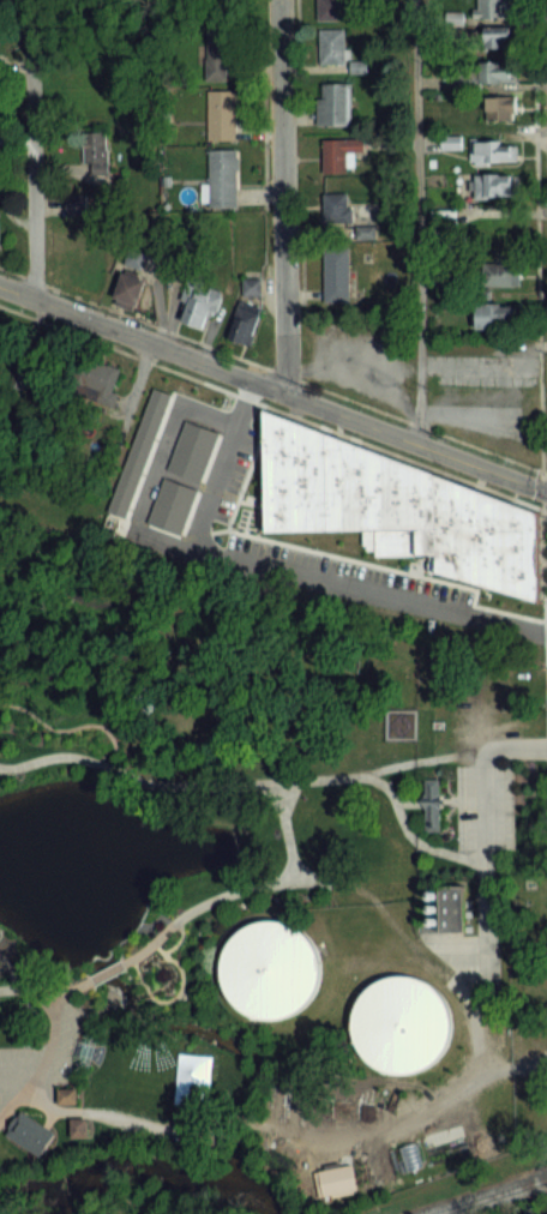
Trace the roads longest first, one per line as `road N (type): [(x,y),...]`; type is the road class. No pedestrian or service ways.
road 1 (tertiary): [(546,490),(0,285)]
road 2 (residential): [(287,391),(280,0)]
road 3 (residential): [(32,298),(30,0)]

